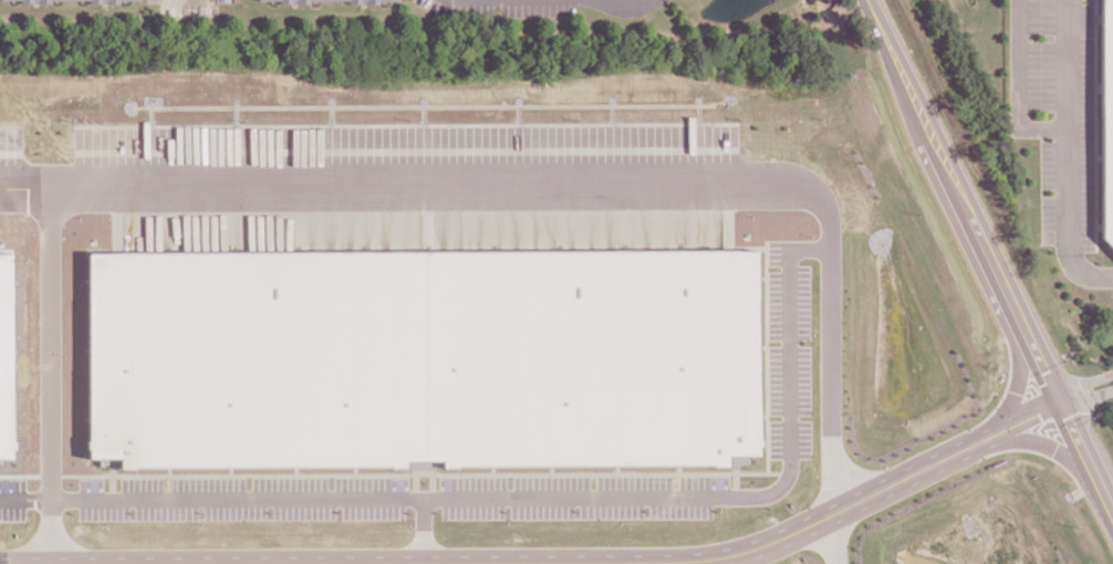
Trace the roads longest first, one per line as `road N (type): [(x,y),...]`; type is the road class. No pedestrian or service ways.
road 1 (primary): [(1112,510),(870,0)]

